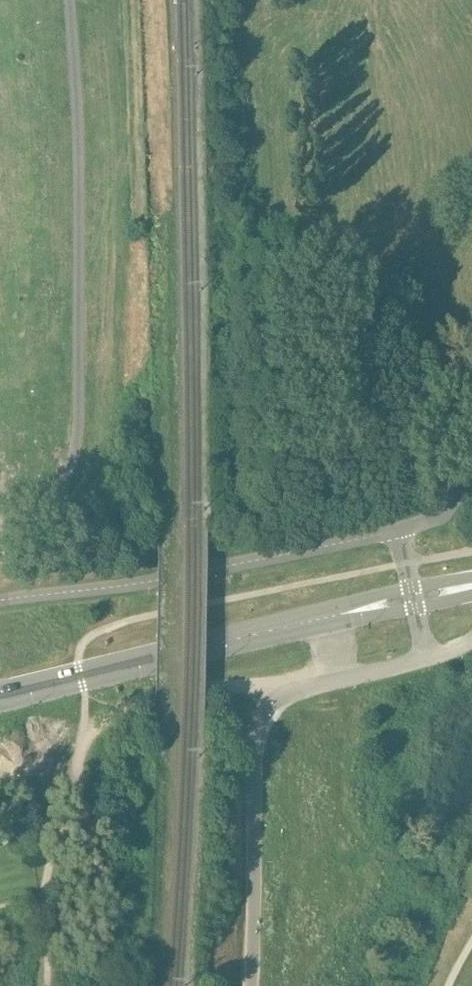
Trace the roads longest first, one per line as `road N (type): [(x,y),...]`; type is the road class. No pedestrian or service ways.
road 1 (unclassified): [(249,985),(254,735),(277,699),(334,682)]
road 2 (tertiary): [(0,697),(328,618)]
road 3 (tertiary): [(328,618),(471,587)]

